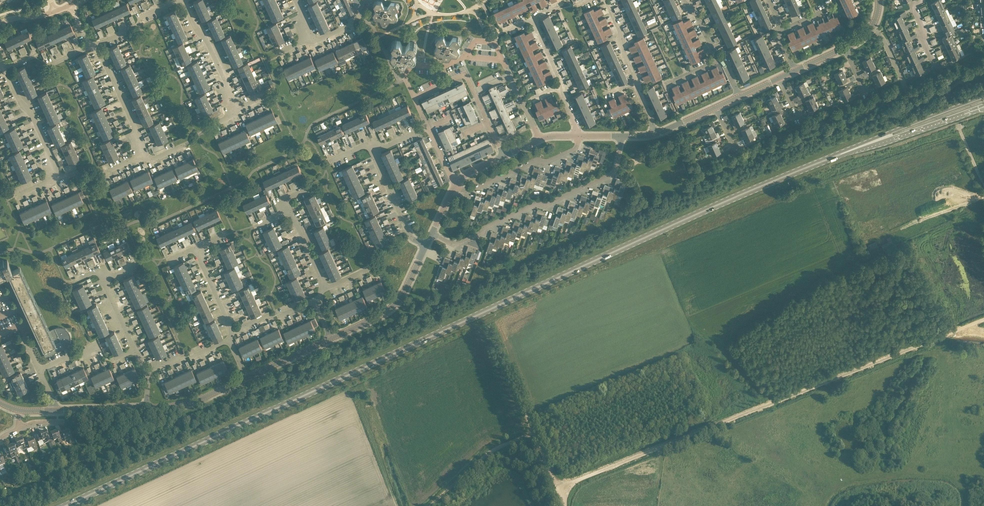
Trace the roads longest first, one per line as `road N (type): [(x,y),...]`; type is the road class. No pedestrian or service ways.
road 1 (primary): [(67,505),(755,189)]
road 2 (unclassified): [(558,490),(965,332)]
road 3 (residential): [(432,234),(454,245),(610,175),(622,135)]
road 4 (motorway): [(909,136),(960,269),(983,305)]
road 5 (primary): [(910,124),(755,189)]
road 6 (primary): [(755,189),(909,136)]
road 7 (motorway): [(983,282),(921,132)]
road 8 (unclassified): [(900,189),(965,332)]
road 9 (track): [(495,451),(534,435),(493,334)]
road 10 (residential): [(456,184),(467,192),(544,163),(575,149),(578,135)]
road 11 (unclassified): [(331,338),(400,300),(426,245)]
road 12 (residential): [(497,141),(465,73),(415,97)]
road 13 (residential): [(57,179),(4,68)]
road 14 (residential): [(147,154),(96,45)]
road 15 (residential): [(237,108),(184,0)]

